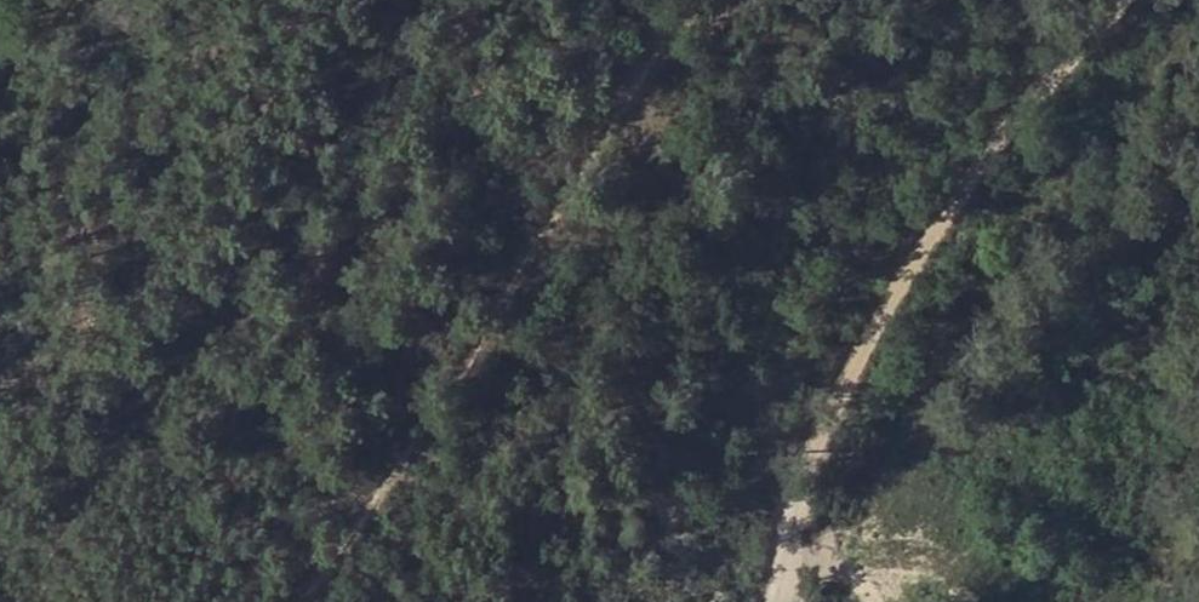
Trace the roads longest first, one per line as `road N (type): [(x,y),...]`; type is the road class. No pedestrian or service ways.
road 1 (track): [(306,601),(395,484),(678,31),(714,0)]
road 2 (track): [(805,601),(802,559),(821,477),(864,361),(1024,102),(1122,24),(1137,0)]

